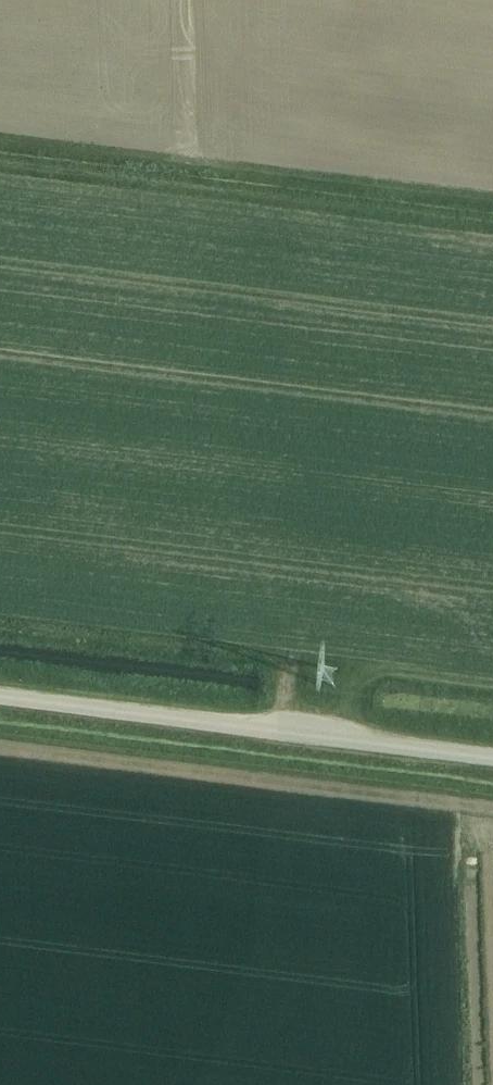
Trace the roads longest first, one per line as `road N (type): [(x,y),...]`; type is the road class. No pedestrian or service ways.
road 1 (unclassified): [(492,756),(0,697)]

